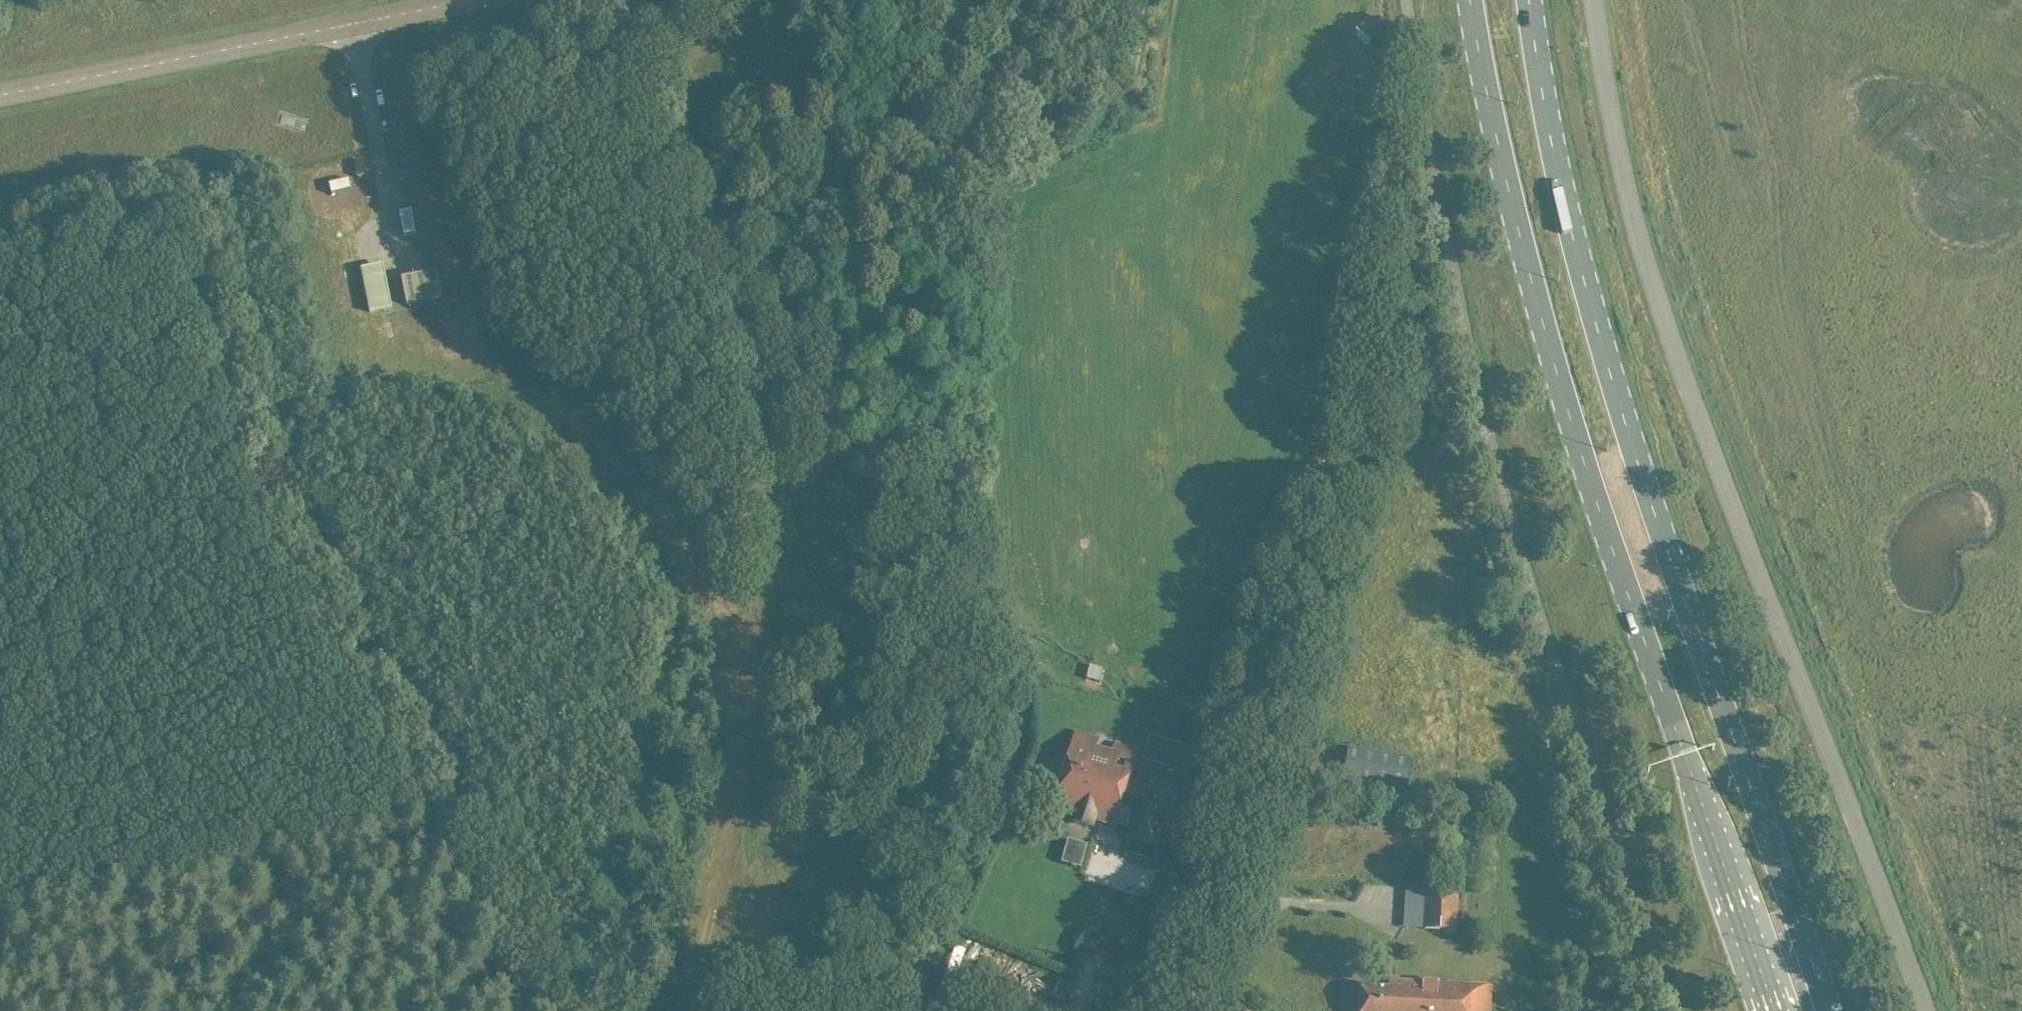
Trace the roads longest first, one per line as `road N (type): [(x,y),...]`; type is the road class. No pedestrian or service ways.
road 1 (unclassified): [(1925,1010),(1663,314),(1629,196),(1593,0)]
road 2 (primary): [(1472,0),(1493,121),(1574,430),(1775,1010)]
road 3 (primary): [(1830,1010),(1602,338),(1554,153),(1530,0)]
road 4 (unclassified): [(0,94),(479,0)]
road 5 (residential): [(1194,982),(1269,695)]

